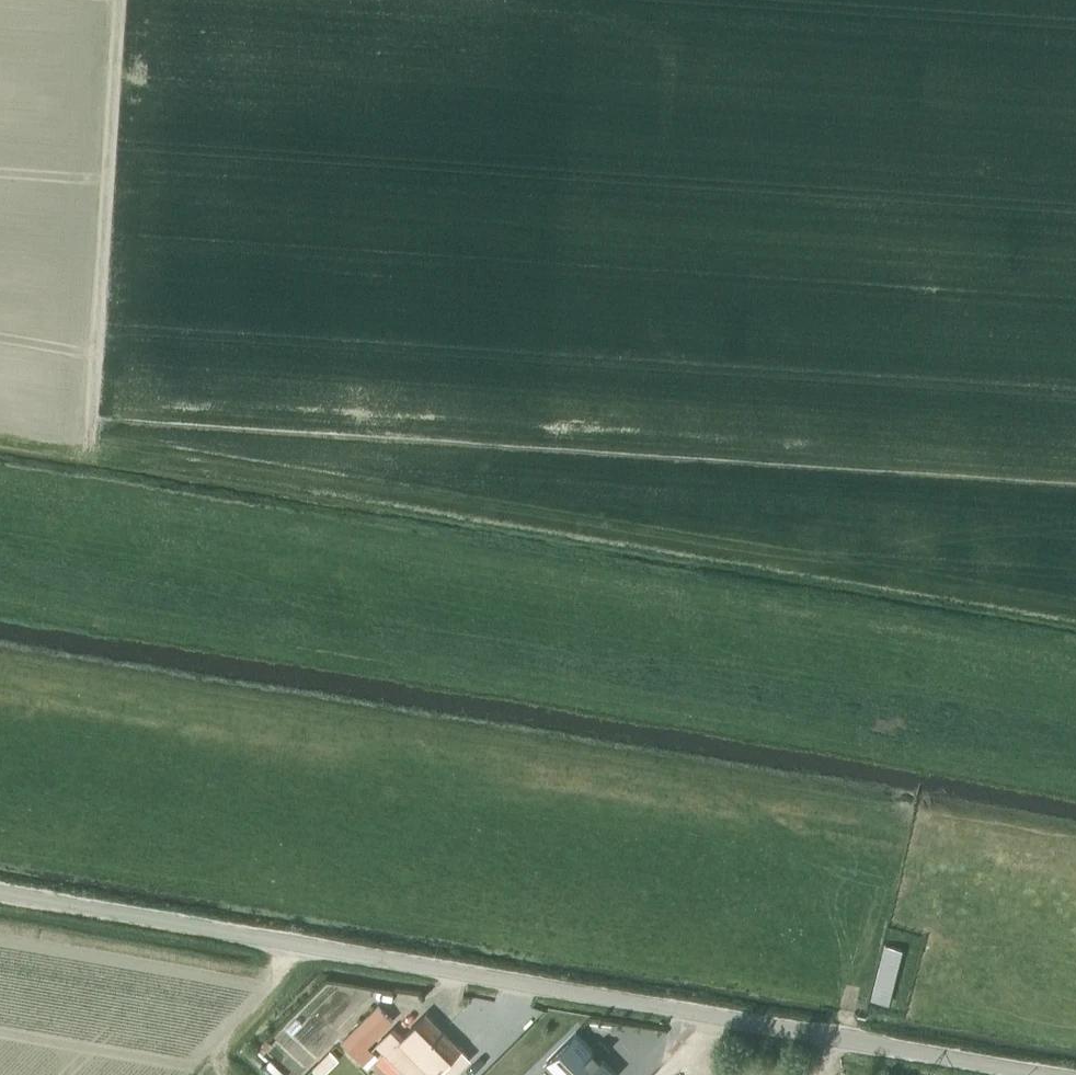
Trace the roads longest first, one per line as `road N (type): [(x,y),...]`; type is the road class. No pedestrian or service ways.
road 1 (tertiary): [(0,894),(1033,1074)]
road 2 (track): [(122,0),(92,443)]

